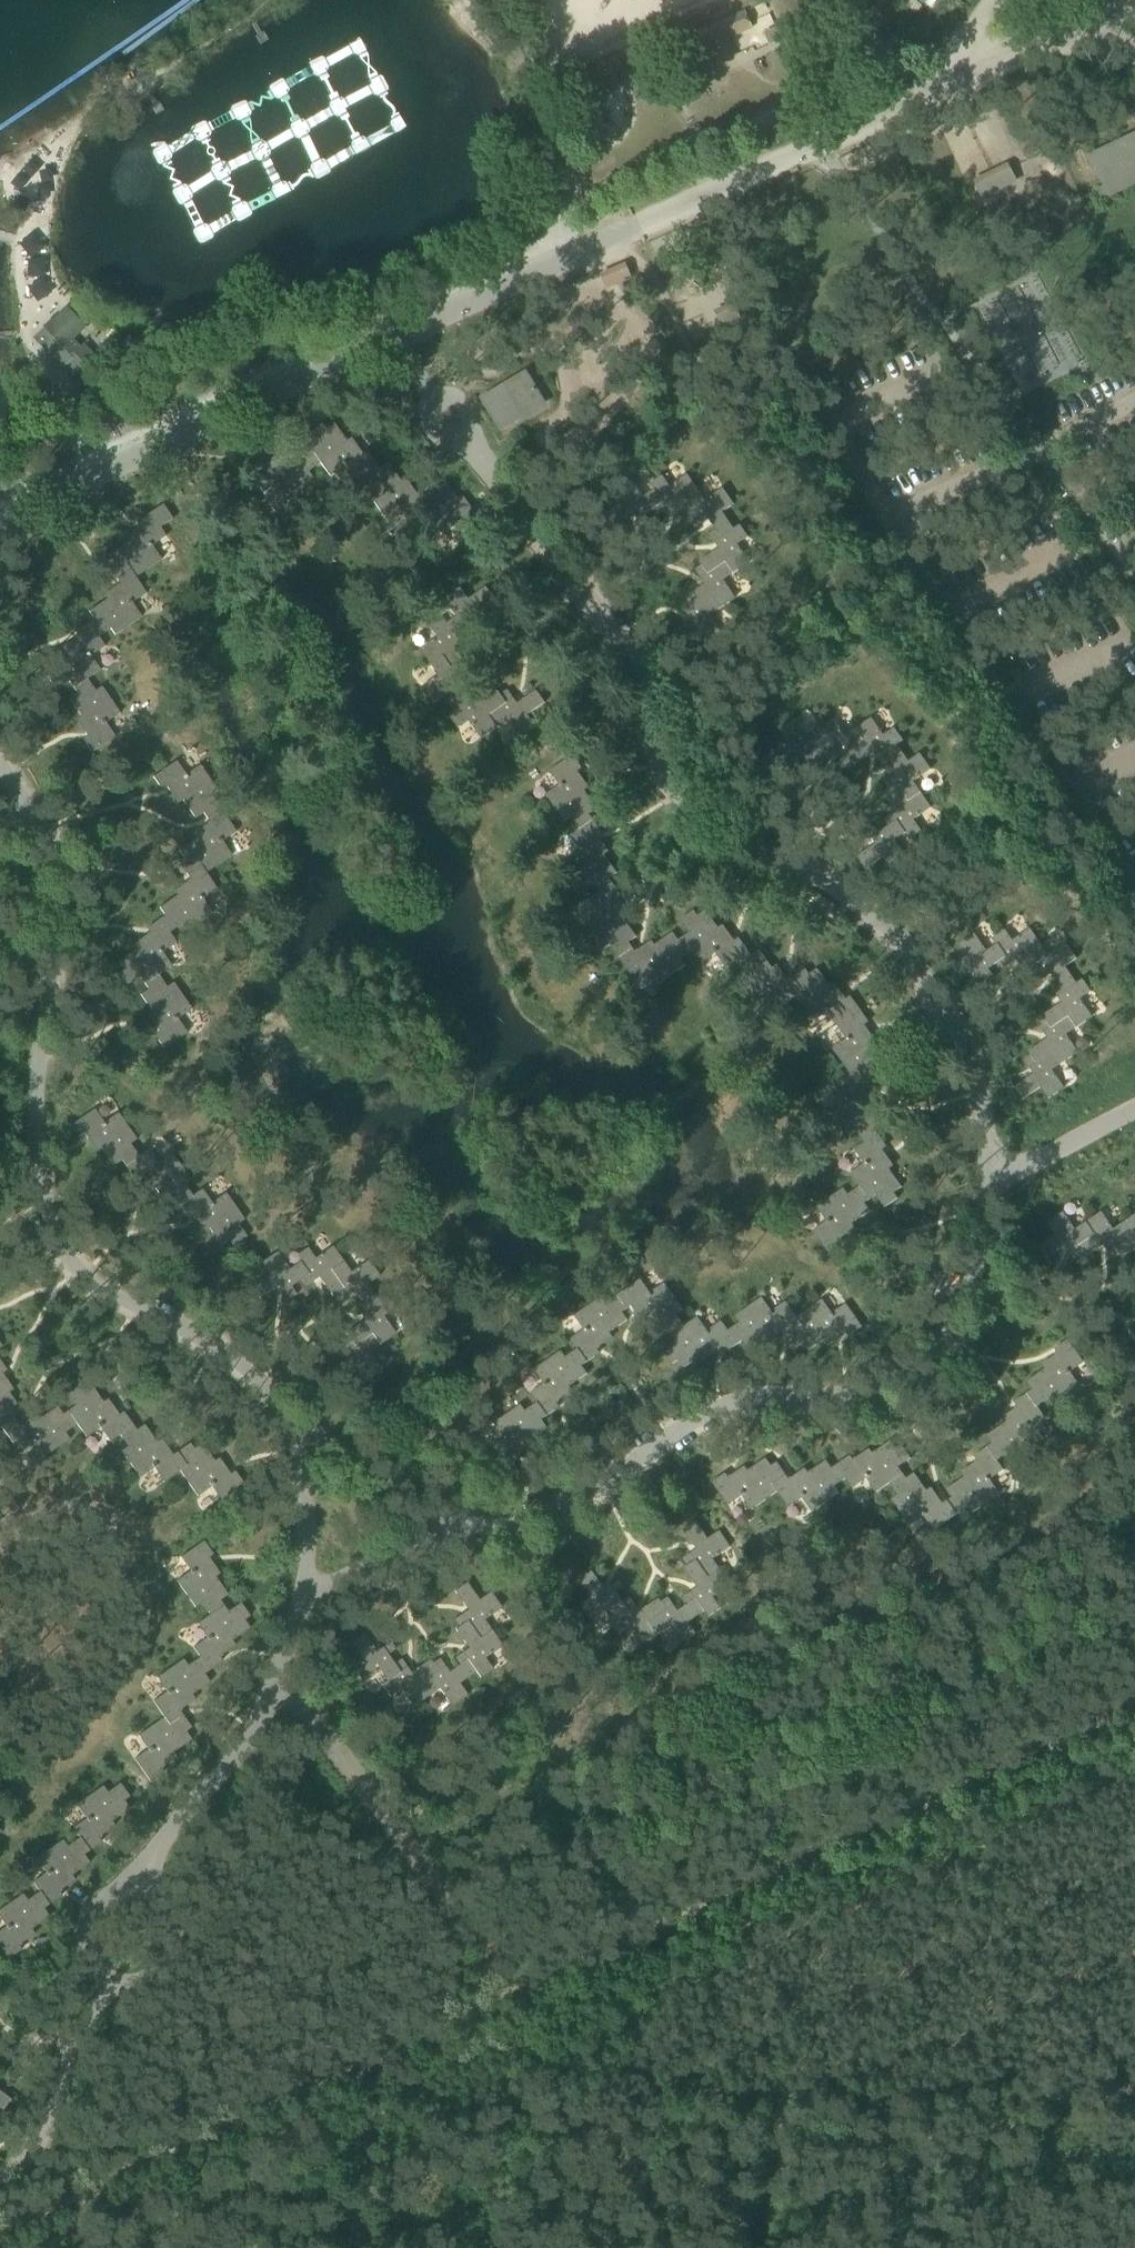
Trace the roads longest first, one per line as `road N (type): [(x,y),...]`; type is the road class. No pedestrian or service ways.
road 1 (unclassified): [(947,1801),(0,2247)]
road 2 (track): [(1134,2098),(947,1801)]
road 3 (track): [(1134,1712),(947,1801)]
road 4 (track): [(365,2075),(347,2247)]

